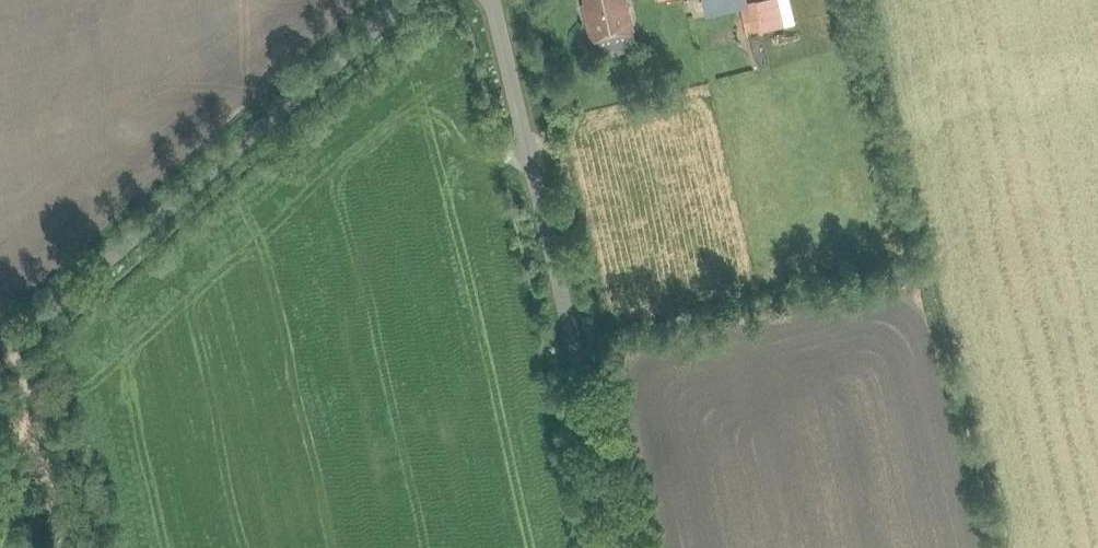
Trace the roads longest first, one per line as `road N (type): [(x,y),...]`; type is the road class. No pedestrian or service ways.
road 1 (unclassified): [(622,547),(494,0)]
road 2 (unclassified): [(0,339),(409,0)]

